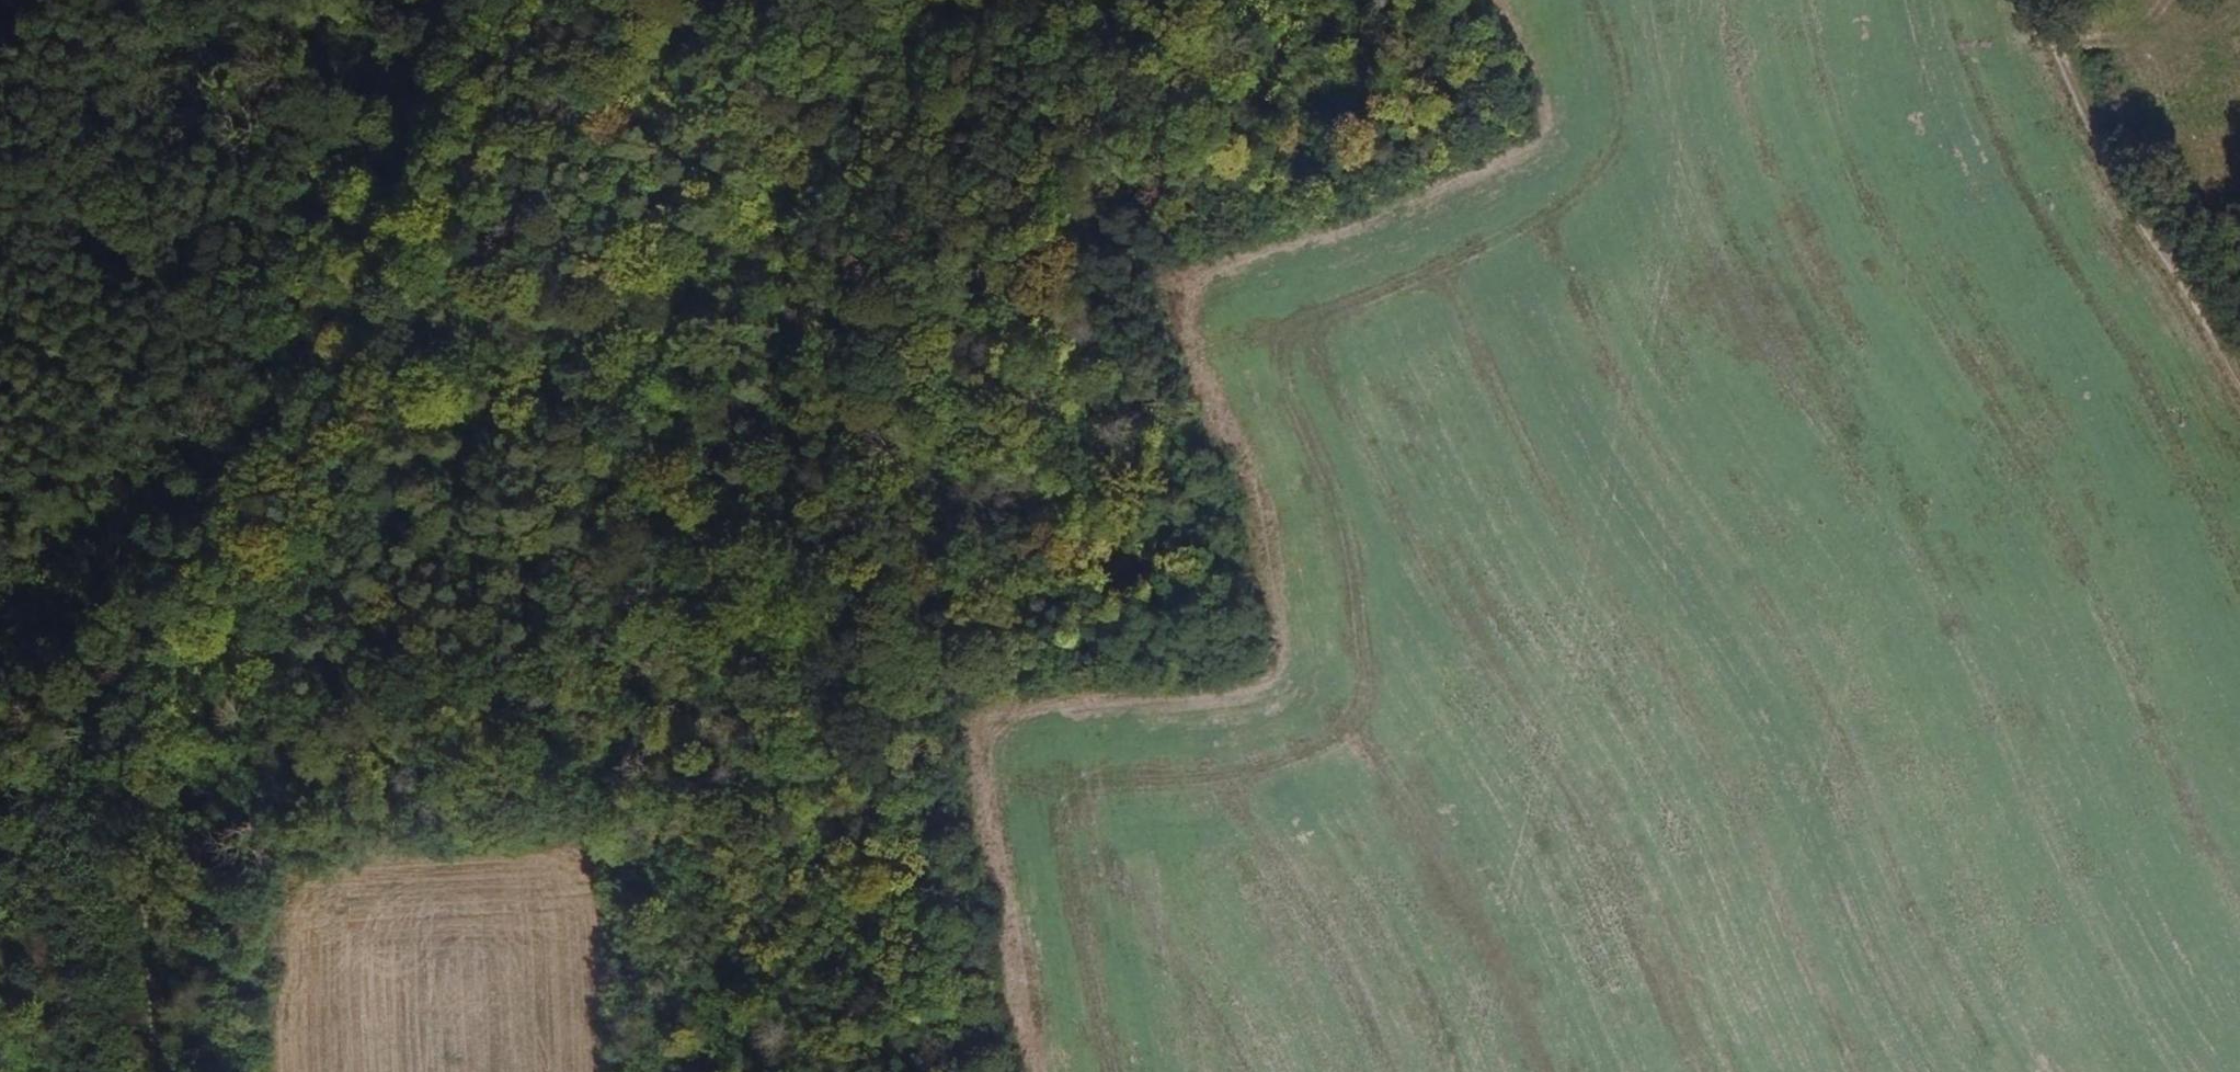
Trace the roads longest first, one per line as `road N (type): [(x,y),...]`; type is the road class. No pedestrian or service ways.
road 1 (track): [(212,0),(307,154),(126,670),(140,1071)]
road 2 (track): [(2045,0),(2100,147),(2239,381)]

